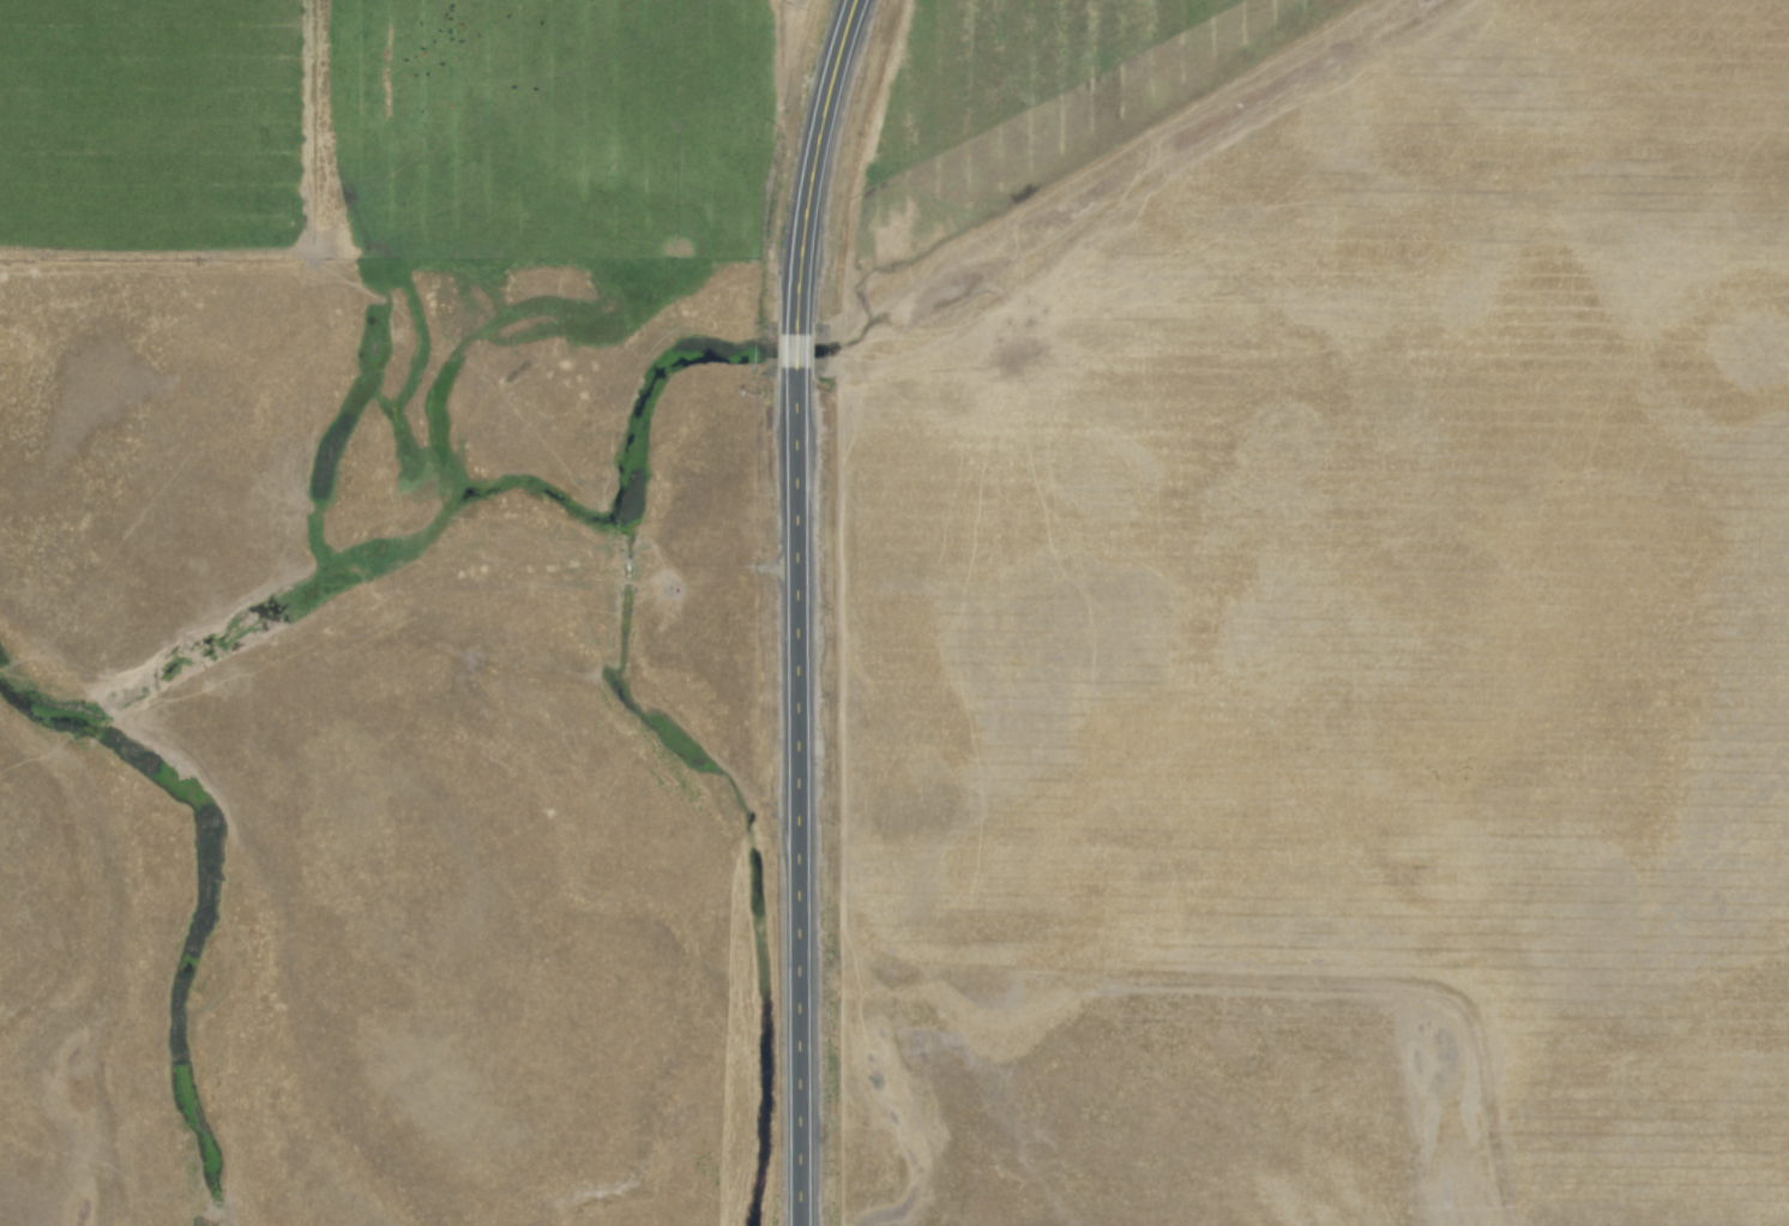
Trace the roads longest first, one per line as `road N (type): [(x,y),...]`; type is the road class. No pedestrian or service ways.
road 1 (primary): [(813,1225),(809,365),(826,172),(874,0)]

